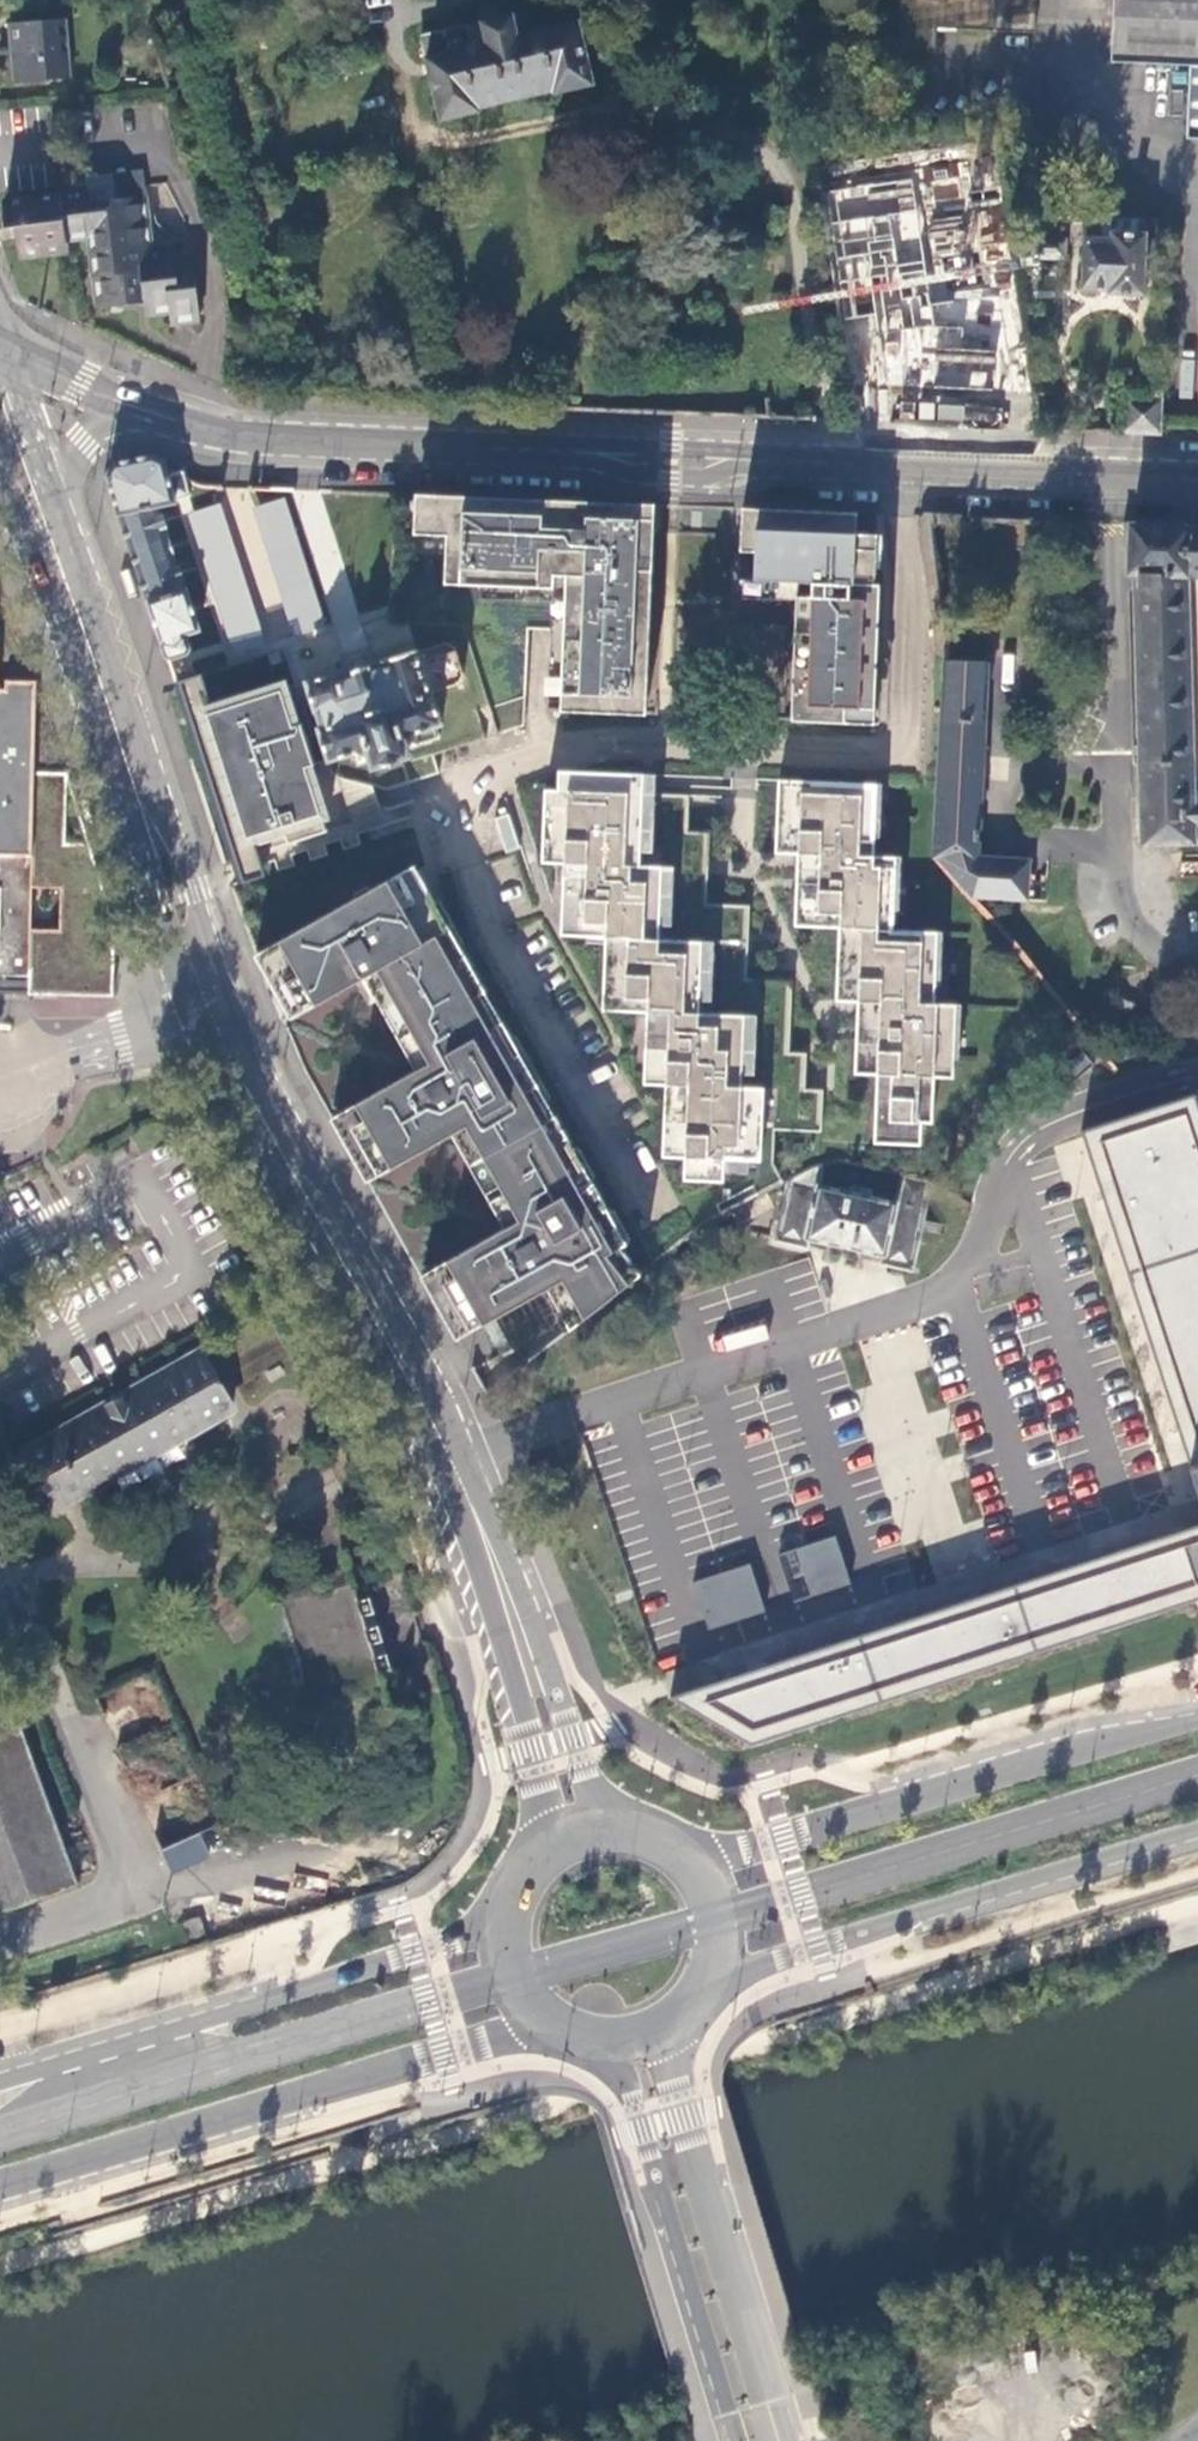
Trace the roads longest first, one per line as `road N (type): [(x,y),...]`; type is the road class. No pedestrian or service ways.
road 1 (residential): [(895,464),(911,590),(902,754),(616,742),(541,753),(502,770),(473,804),(465,831),(492,927),(659,1212)]
road 2 (secondary): [(430,1393),(211,1010),(83,621)]
road 3 (secondary): [(158,412),(281,439),(895,464)]
road 4 (primary): [(0,2190),(462,2046),(548,2033)]
road 5 (primary): [(497,1911),(450,1942),(0,2074)]
road 6 (primary): [(1197,1719),(1097,1740),(783,1835),(690,1844)]
road 7 (primary): [(717,1990),(755,1967),(1197,1837)]
road 8 (secondary): [(624,1816),(601,1795),(586,1760),(473,1452),(430,1393)]
road 9 (secondary): [(430,1393),(532,1749),(532,1848)]
road 10 (tertiary): [(782,2440),(686,2117),(678,2067),(685,2027)]
road 11 (tertiary): [(594,2050),(627,2081),(736,2440)]
road 12 (secondary): [(895,464),(1197,478)]
road 13 (secondary): [(65,528),(23,404),(0,364)]
road 14 (secondary): [(0,338),(81,383),(158,412)]
road 15 (secondary): [(65,528),(69,467),(84,441),(118,420),(158,412)]
road 16 (secondary): [(0,481),(83,621)]
road 17 (primary): [(717,1990),(730,1917),(717,1877),(690,1844)]
road 18 (primary): [(497,1911),(504,1980),(548,2033)]

